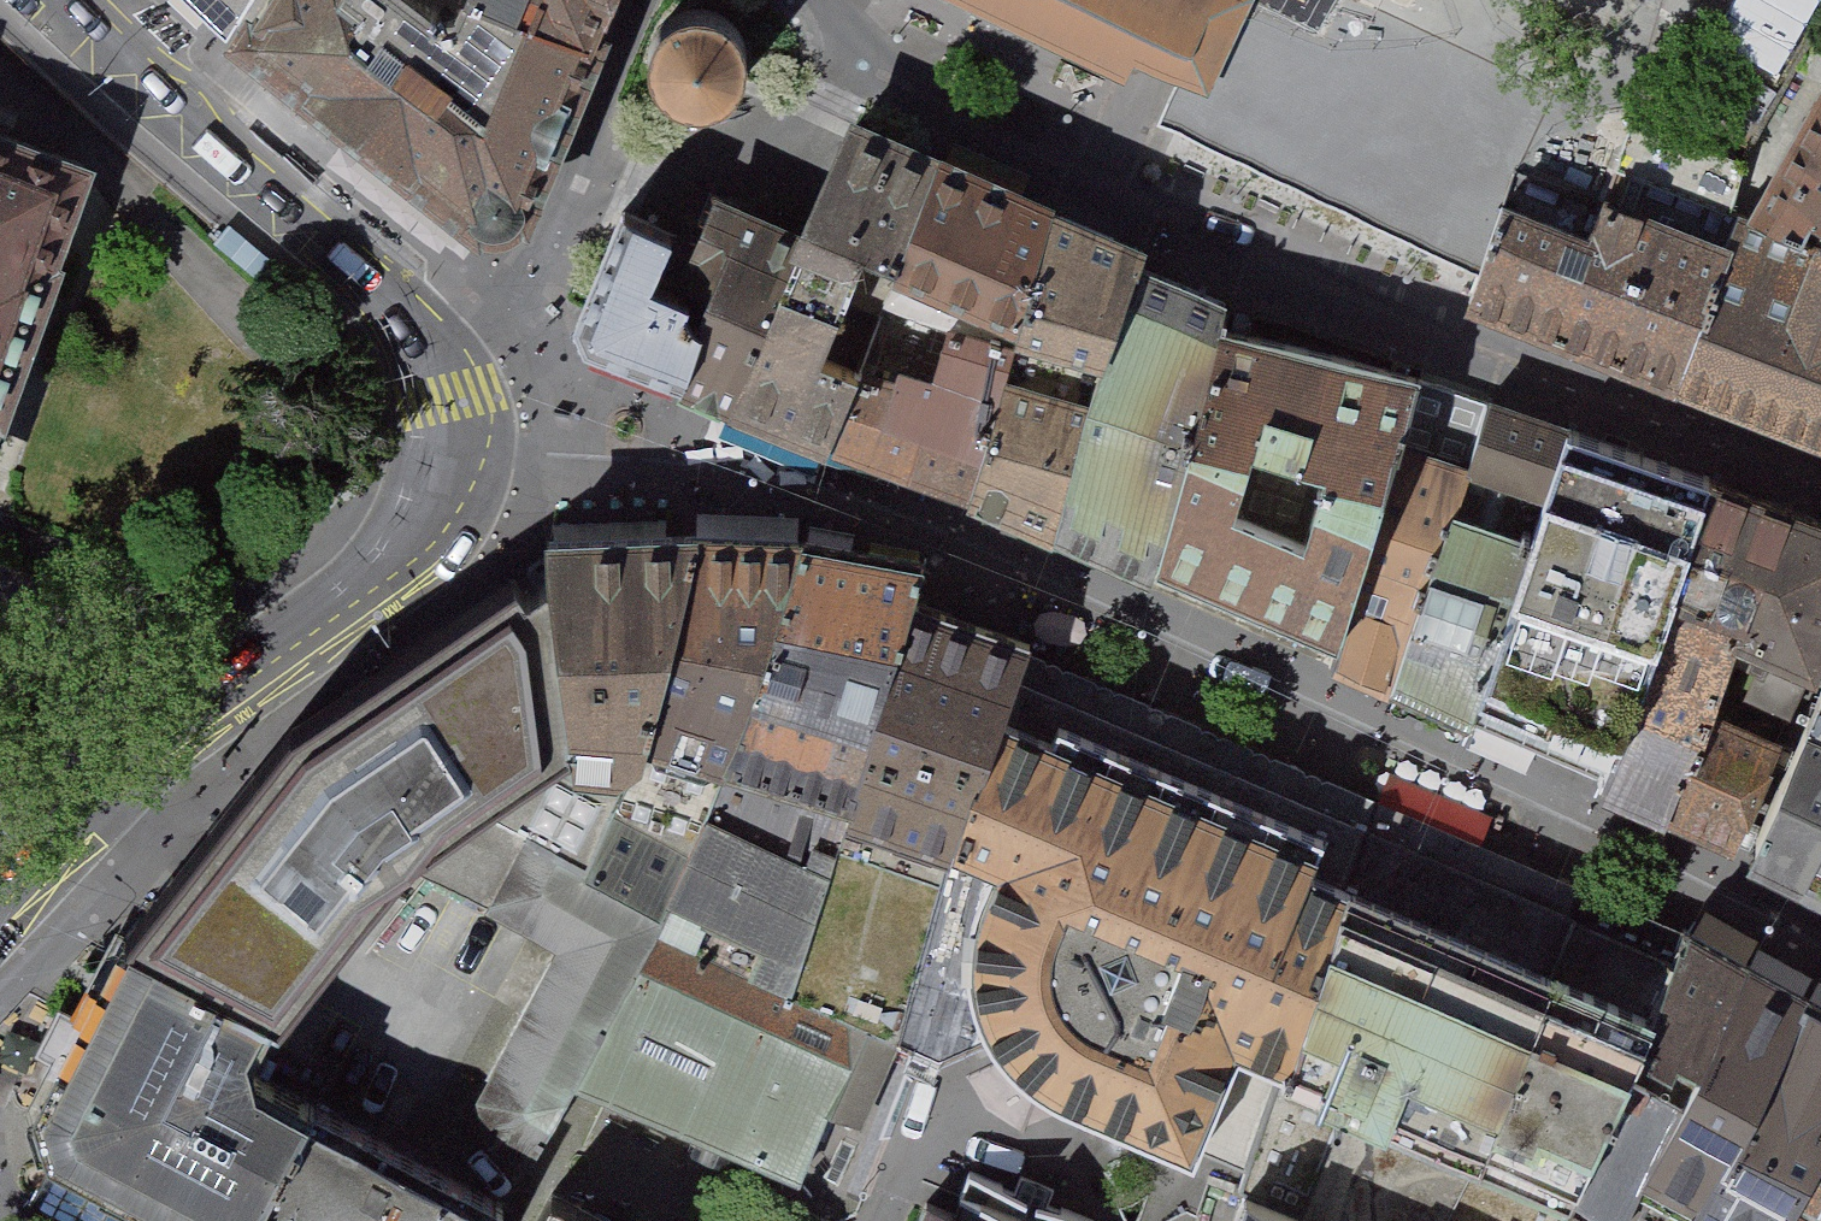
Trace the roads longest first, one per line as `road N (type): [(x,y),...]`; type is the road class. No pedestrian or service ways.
road 1 (residential): [(64,0),(116,57),(396,312),(431,362),(444,397),(439,456),(417,509),(380,555),(97,781),(0,874)]

